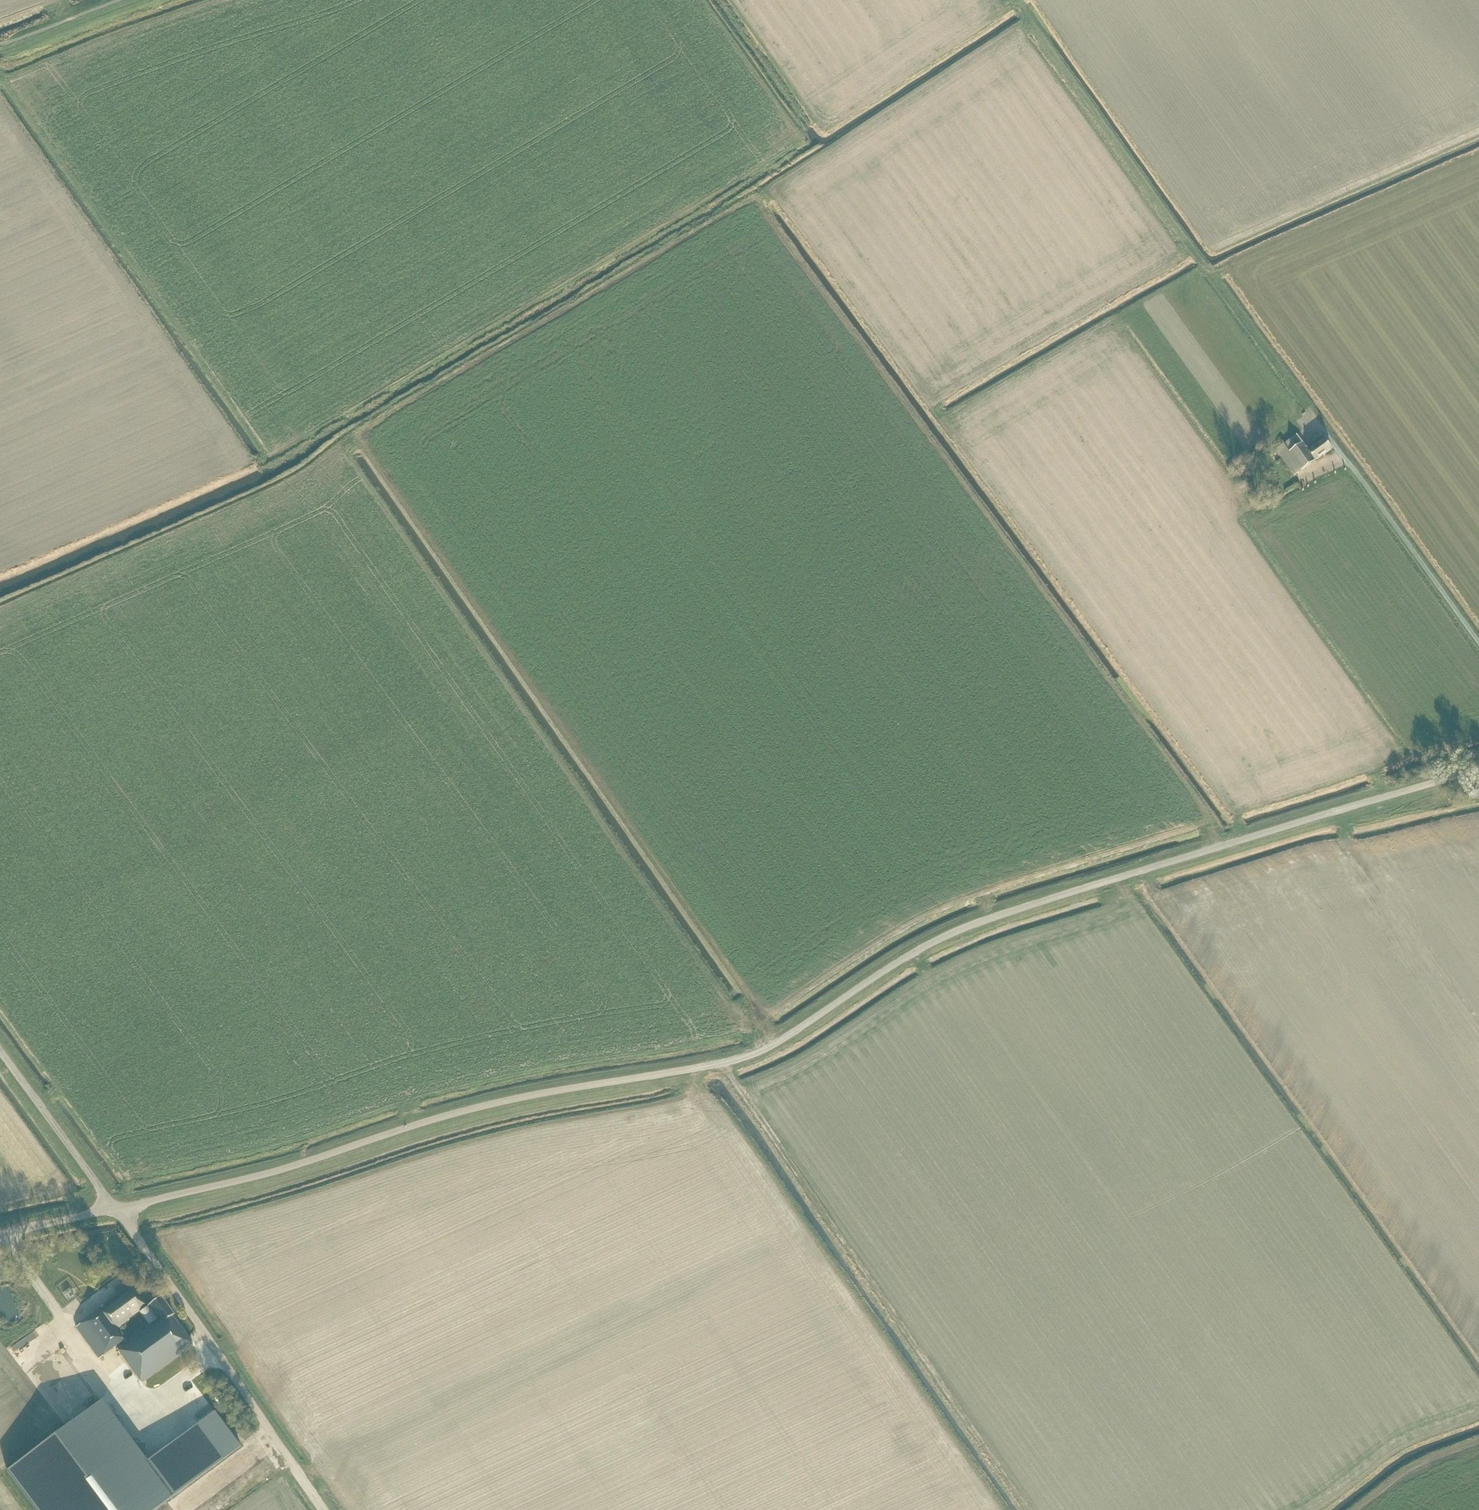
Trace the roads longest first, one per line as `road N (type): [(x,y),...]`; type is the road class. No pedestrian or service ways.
road 1 (unclassified): [(113,1208),(282,1170),(493,1104),(764,1051),(918,950),(969,927),(1478,770)]
road 2 (unclassified): [(320,1509),(113,1208)]
road 3 (unclassified): [(113,1208),(0,1051)]

